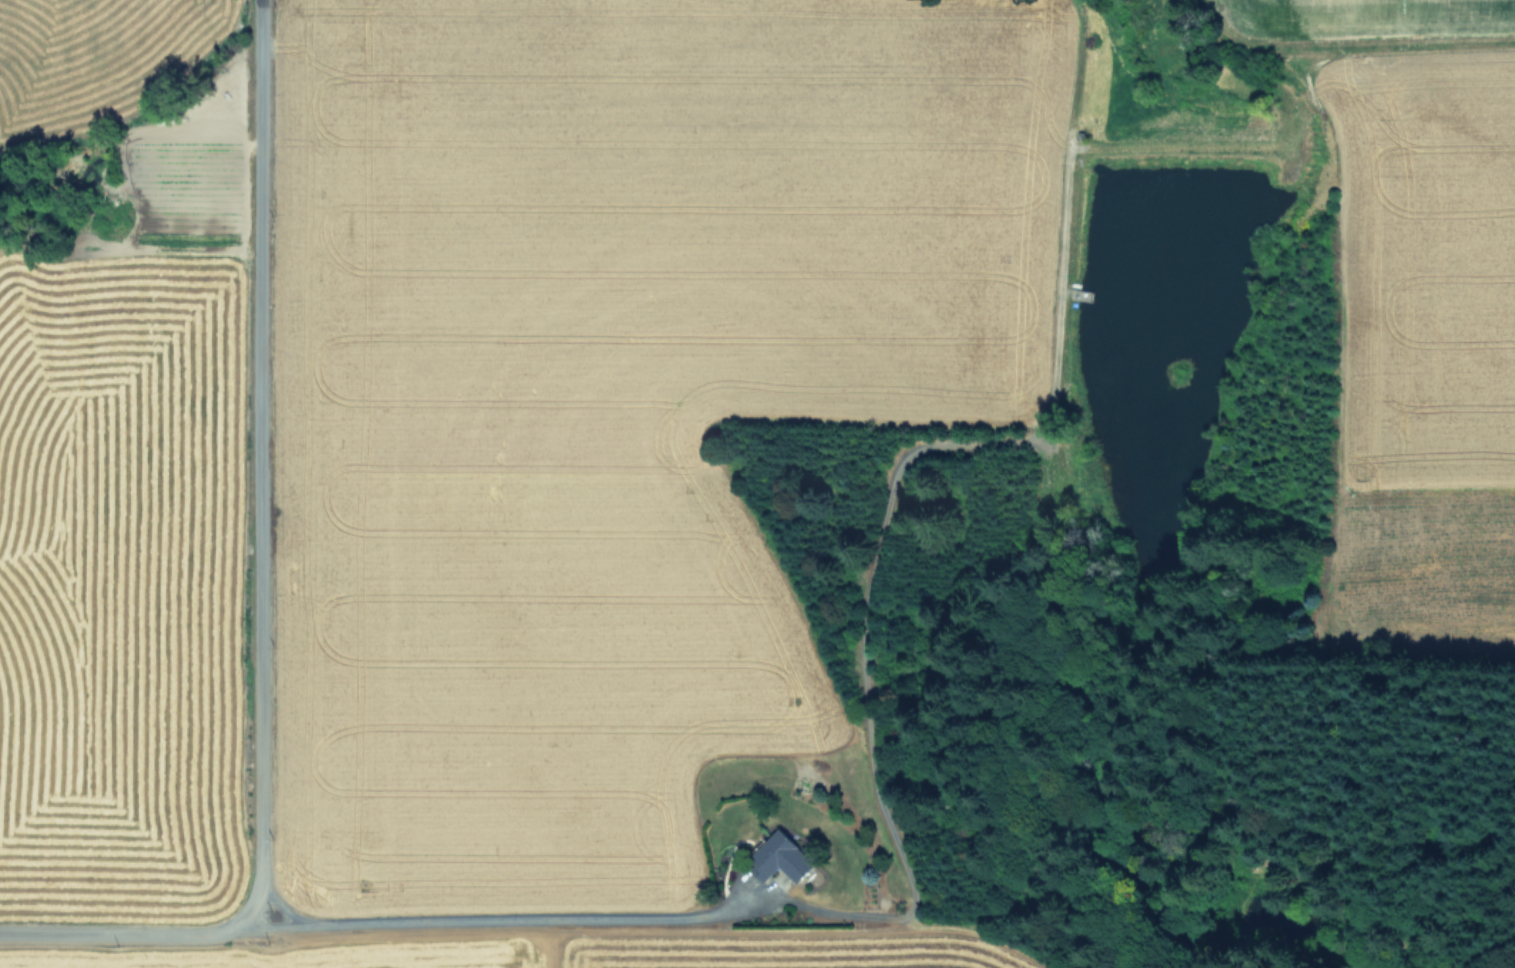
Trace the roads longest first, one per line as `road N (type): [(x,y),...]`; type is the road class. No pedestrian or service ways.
road 1 (residential): [(0,930),(210,931),(241,915),(256,882),(260,0)]

